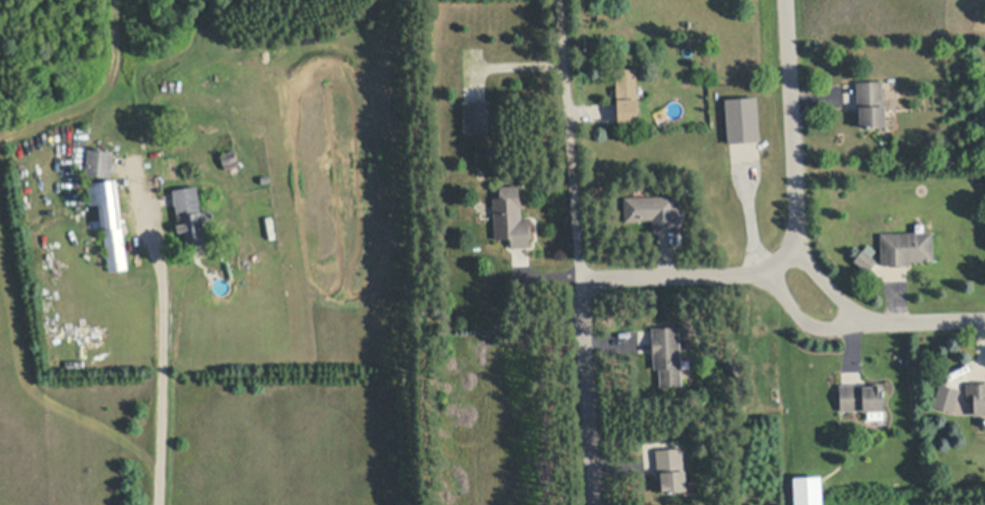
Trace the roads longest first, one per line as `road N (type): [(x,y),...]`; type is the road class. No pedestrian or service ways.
road 1 (residential): [(593,504),(582,277),(765,275),(794,249),(788,0)]
road 2 (residential): [(794,249),(867,323),(984,321)]
road 3 (residential): [(765,275),(809,324),(827,330),(867,323)]

